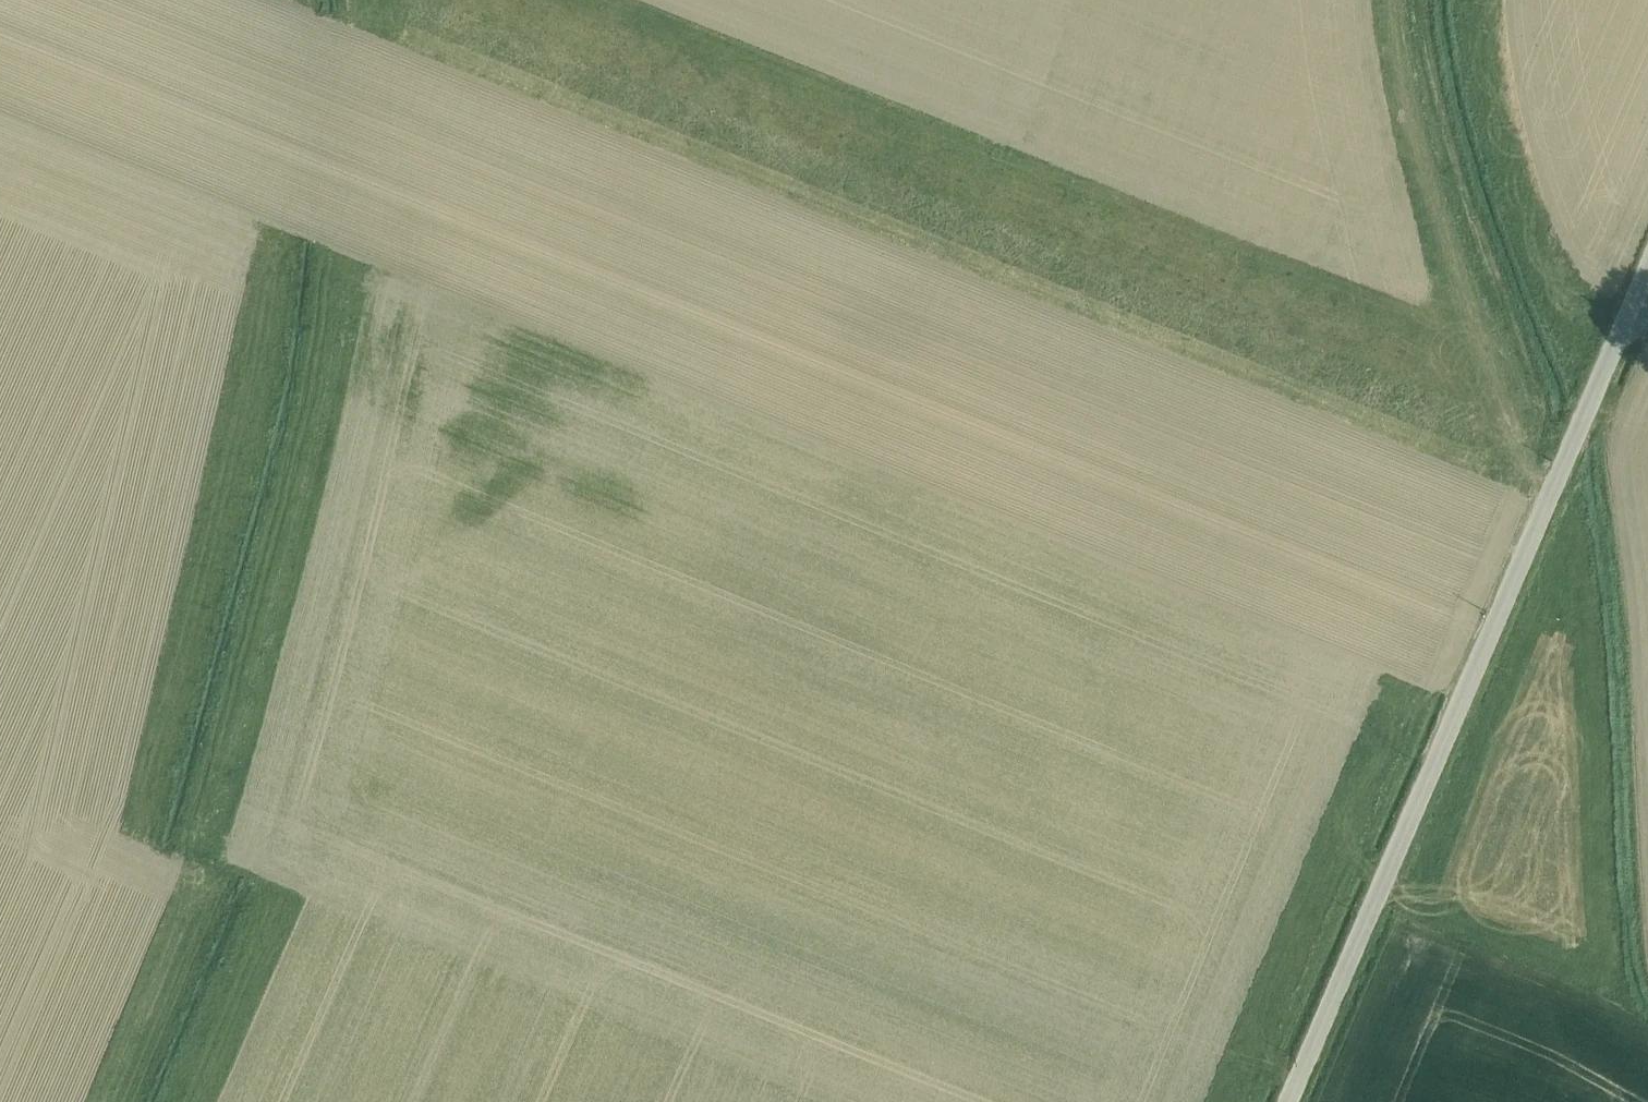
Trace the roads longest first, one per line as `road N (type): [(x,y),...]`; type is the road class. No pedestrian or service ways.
road 1 (unclassified): [(1290,1101),(1647,270)]
road 2 (track): [(1568,456),(1483,262),(1444,148),(1412,0)]

